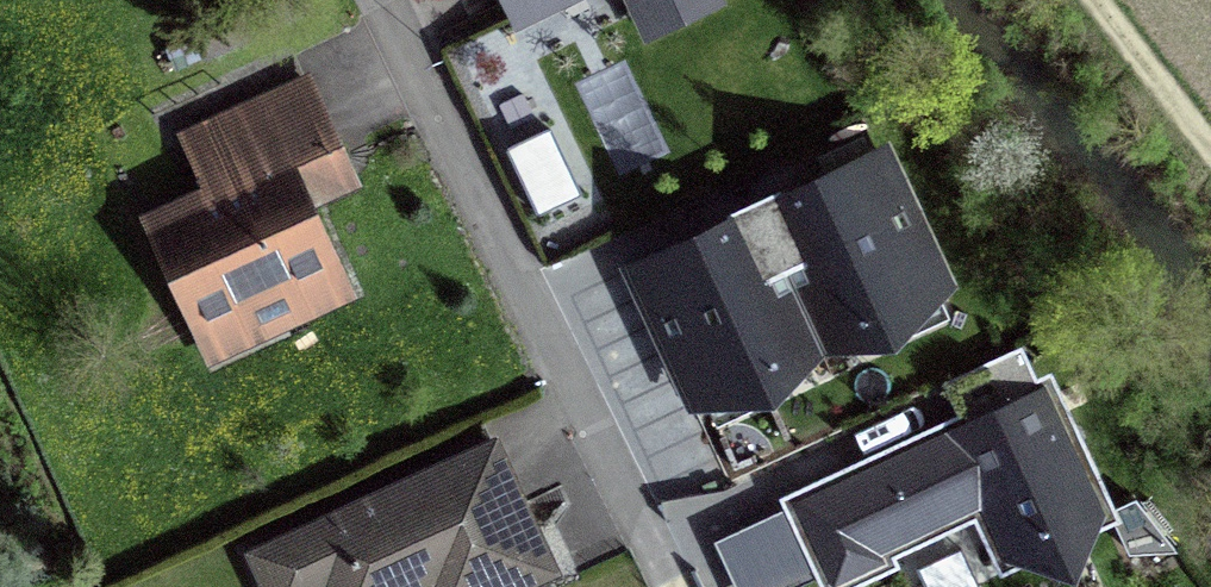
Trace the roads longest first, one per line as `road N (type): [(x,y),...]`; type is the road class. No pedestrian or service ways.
road 1 (residential): [(671,586),(381,0)]
road 2 (track): [(1092,0),(1210,153)]

